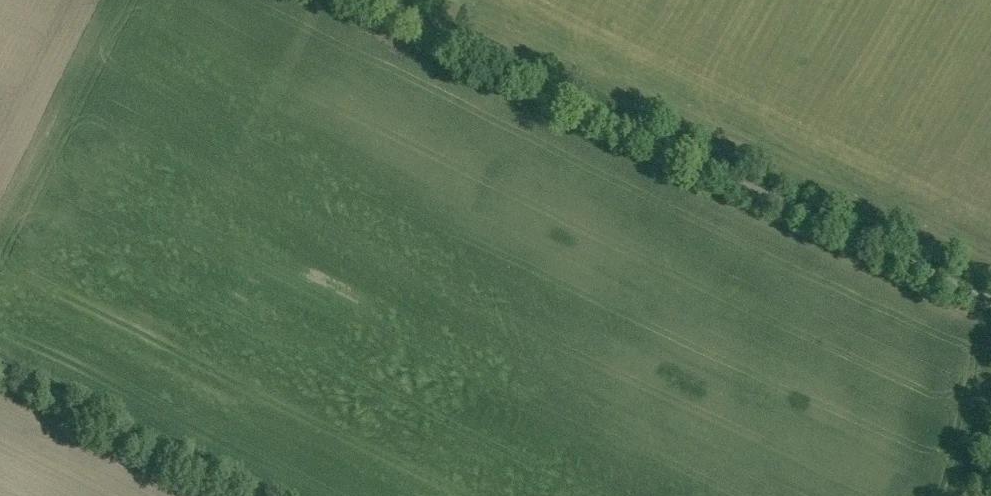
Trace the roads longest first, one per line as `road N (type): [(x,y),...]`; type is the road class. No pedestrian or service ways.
road 1 (track): [(990,301),(368,0)]

